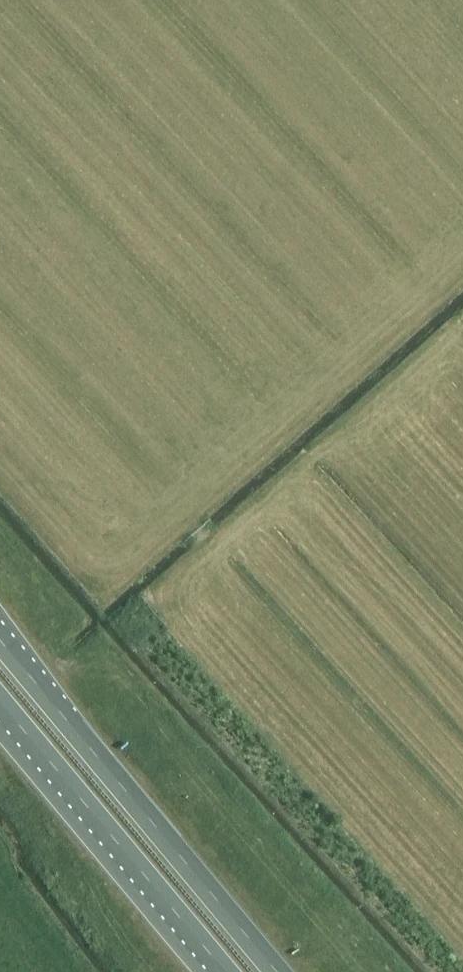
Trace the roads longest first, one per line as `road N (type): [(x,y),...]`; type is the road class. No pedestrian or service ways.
road 1 (trunk): [(278,971),(0,638)]
road 2 (trunk): [(0,705),(222,971)]

